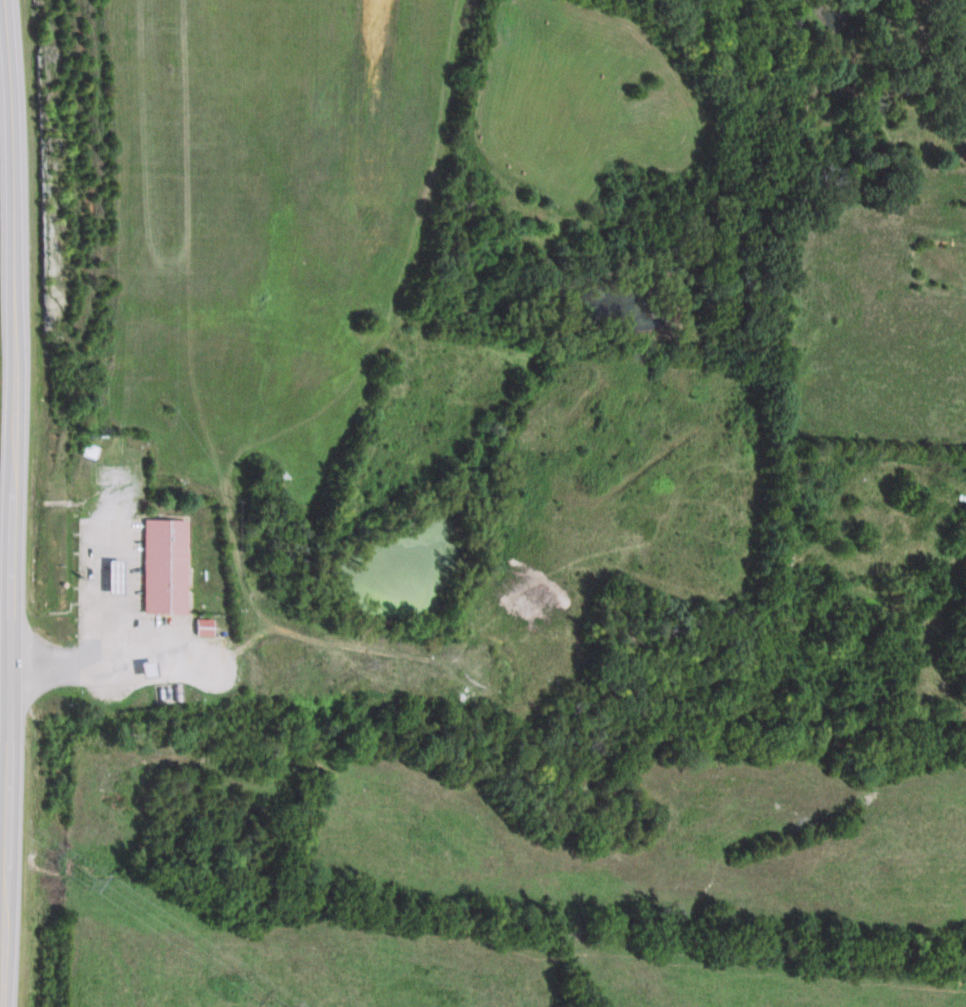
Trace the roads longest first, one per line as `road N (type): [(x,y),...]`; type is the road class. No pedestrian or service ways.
road 1 (primary): [(3,1006),(20,243),(13,0)]

